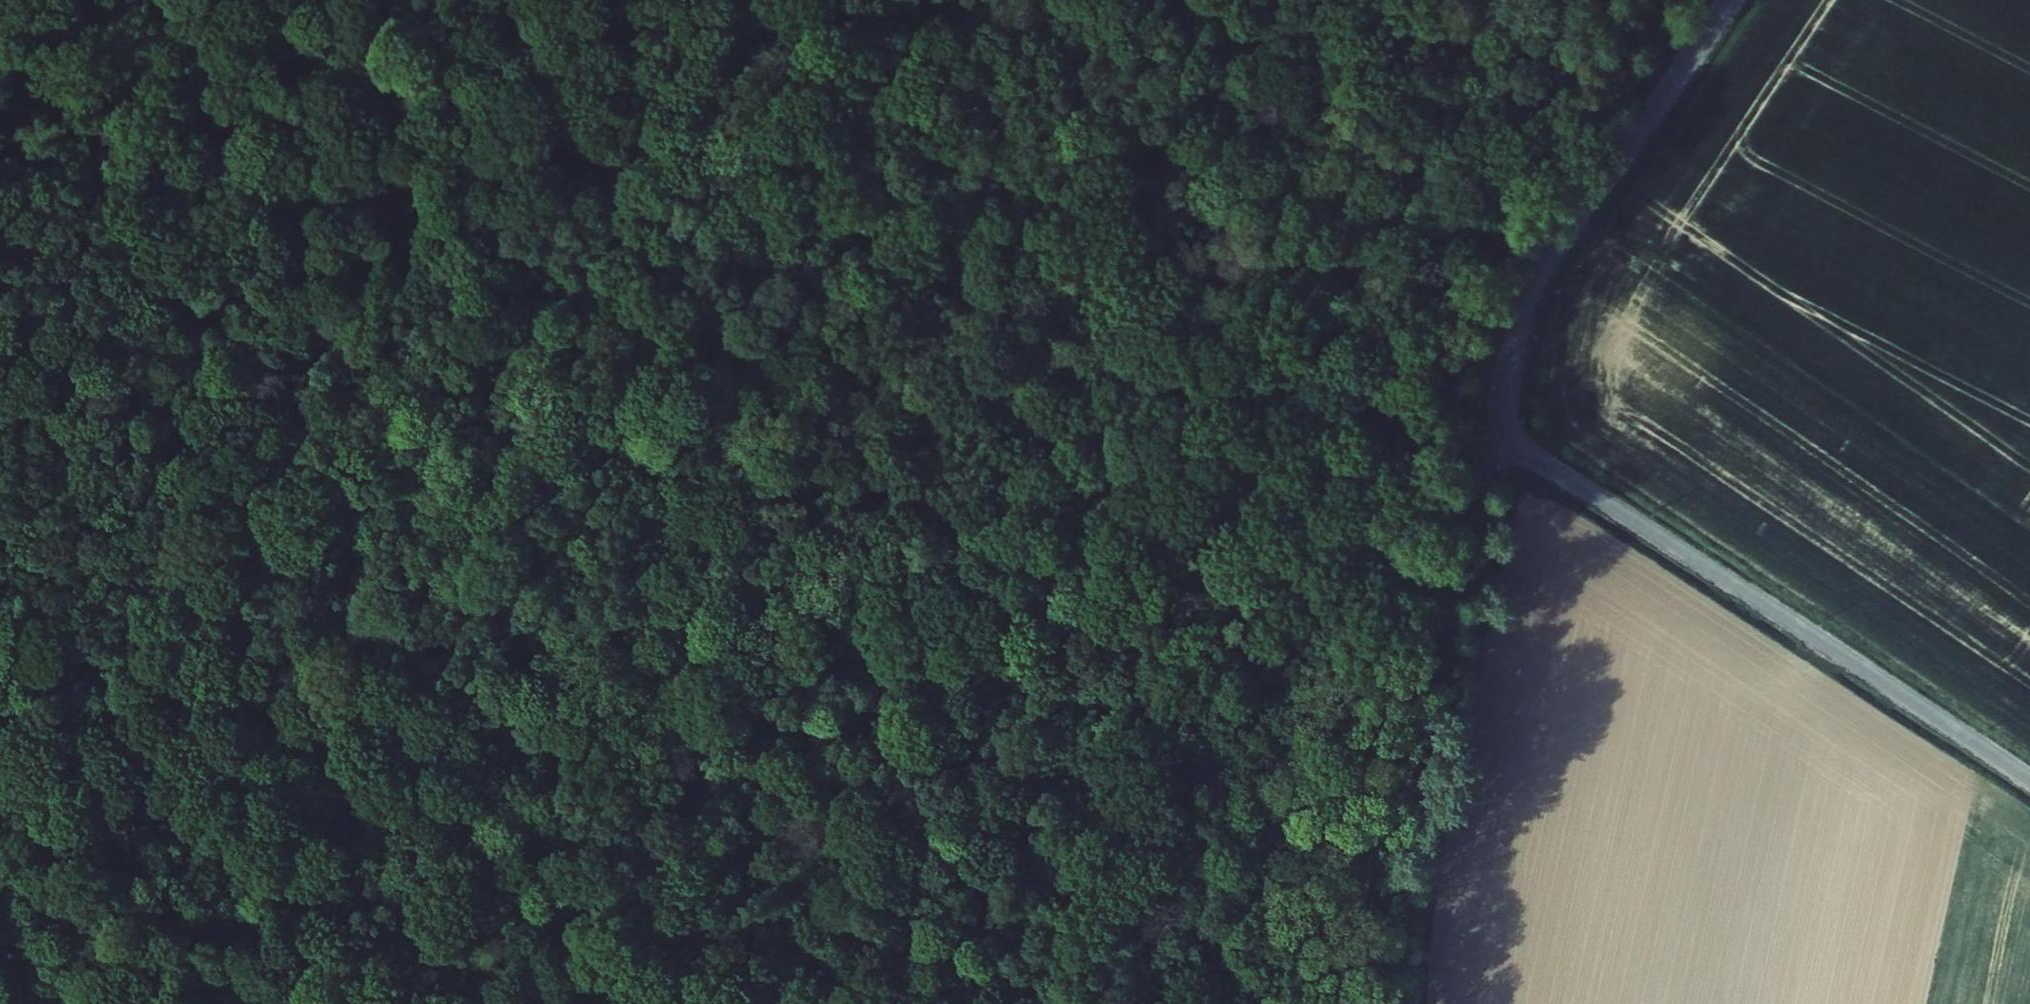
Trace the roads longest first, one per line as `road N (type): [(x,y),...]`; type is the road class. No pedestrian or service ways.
road 1 (unclassified): [(2029,778),(1544,464),(1508,427),(1508,373),(1537,283),(1729,0)]

